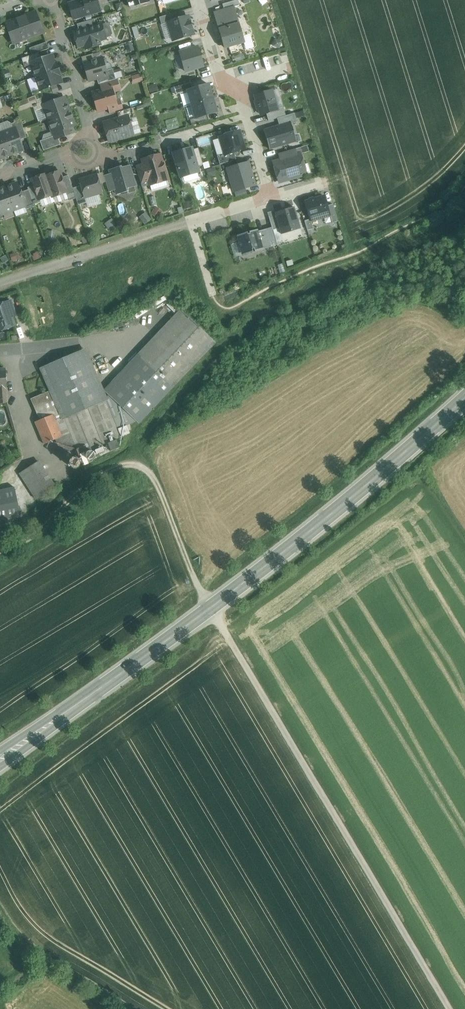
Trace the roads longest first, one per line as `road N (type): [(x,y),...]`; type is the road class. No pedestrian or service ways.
road 1 (secondary): [(0,759),(335,513),(464,401)]
road 2 (track): [(452,1008),(192,570)]
road 3 (residential): [(270,196),(0,283)]
road 4 (residential): [(197,0),(221,76),(238,88),(270,196)]
road 5 (residential): [(52,0),(89,149)]
road 6 (residential): [(0,351),(127,337)]

